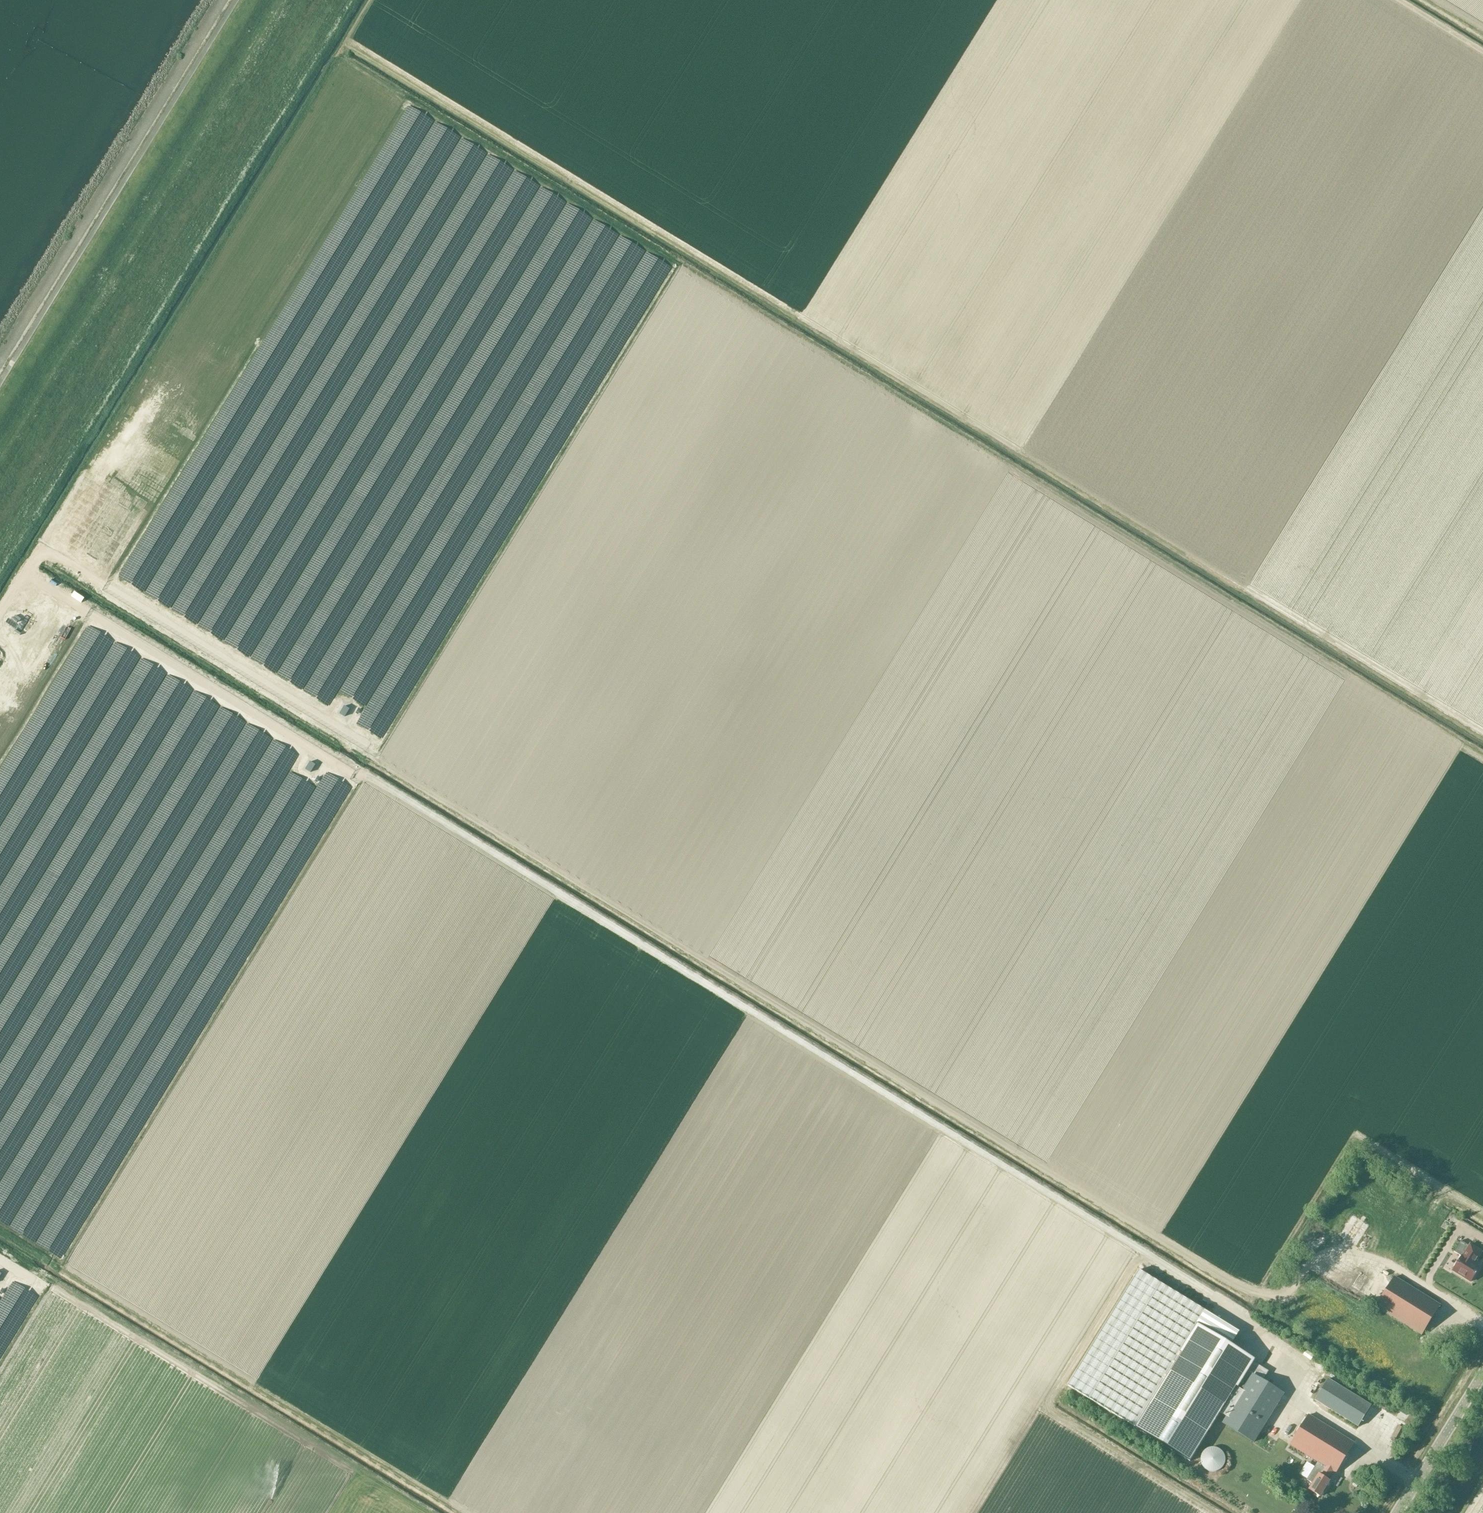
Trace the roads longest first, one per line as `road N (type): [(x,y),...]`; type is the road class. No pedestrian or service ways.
road 1 (unclassified): [(0,381),(236,0)]
road 2 (unclassified): [(1396,1512),(1482,1374)]

